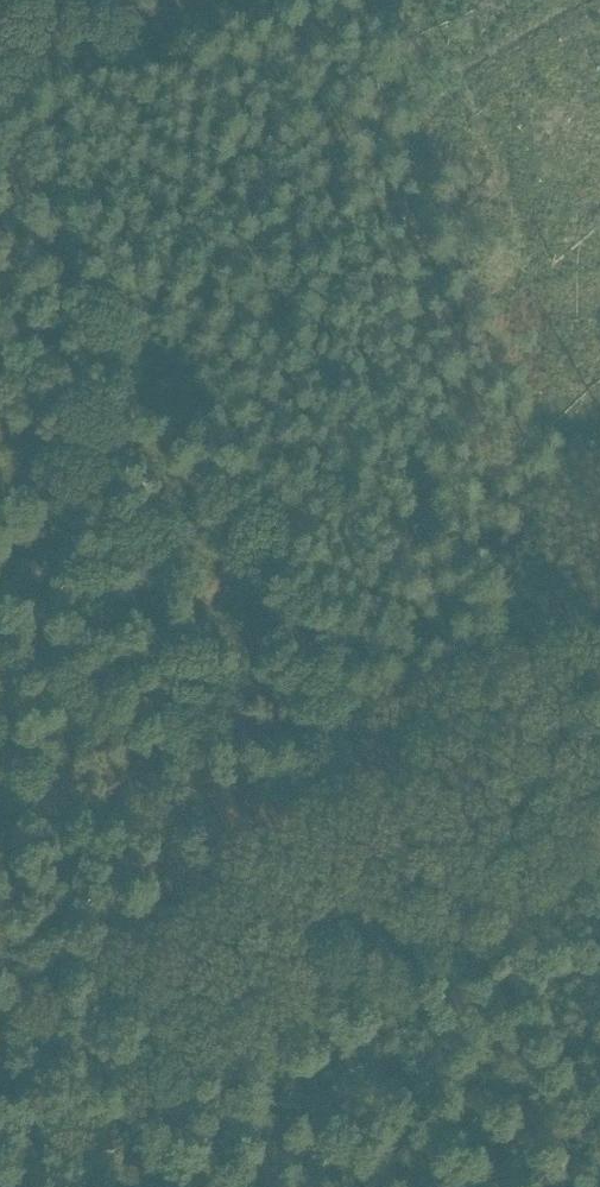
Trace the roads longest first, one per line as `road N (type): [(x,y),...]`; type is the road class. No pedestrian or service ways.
road 1 (track): [(278,0),(130,76),(0,77)]

